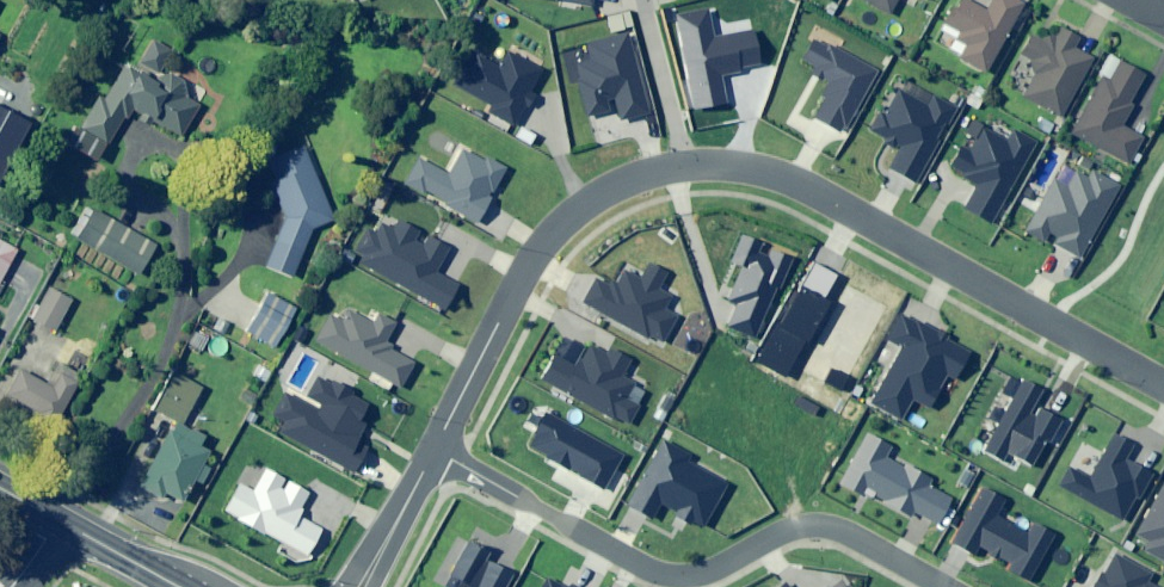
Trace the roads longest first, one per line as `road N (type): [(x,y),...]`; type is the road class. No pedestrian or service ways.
road 1 (residential): [(435,450),(551,233),(650,171),(707,165),(771,171),(835,202),(1163,386)]
road 2 (residential): [(435,450),(650,570),(682,577),(705,572),(787,532),(822,527),(845,531),(947,586)]
road 3 (residential): [(362,586),(435,450)]
road 4 (primary): [(63,517),(186,586)]

